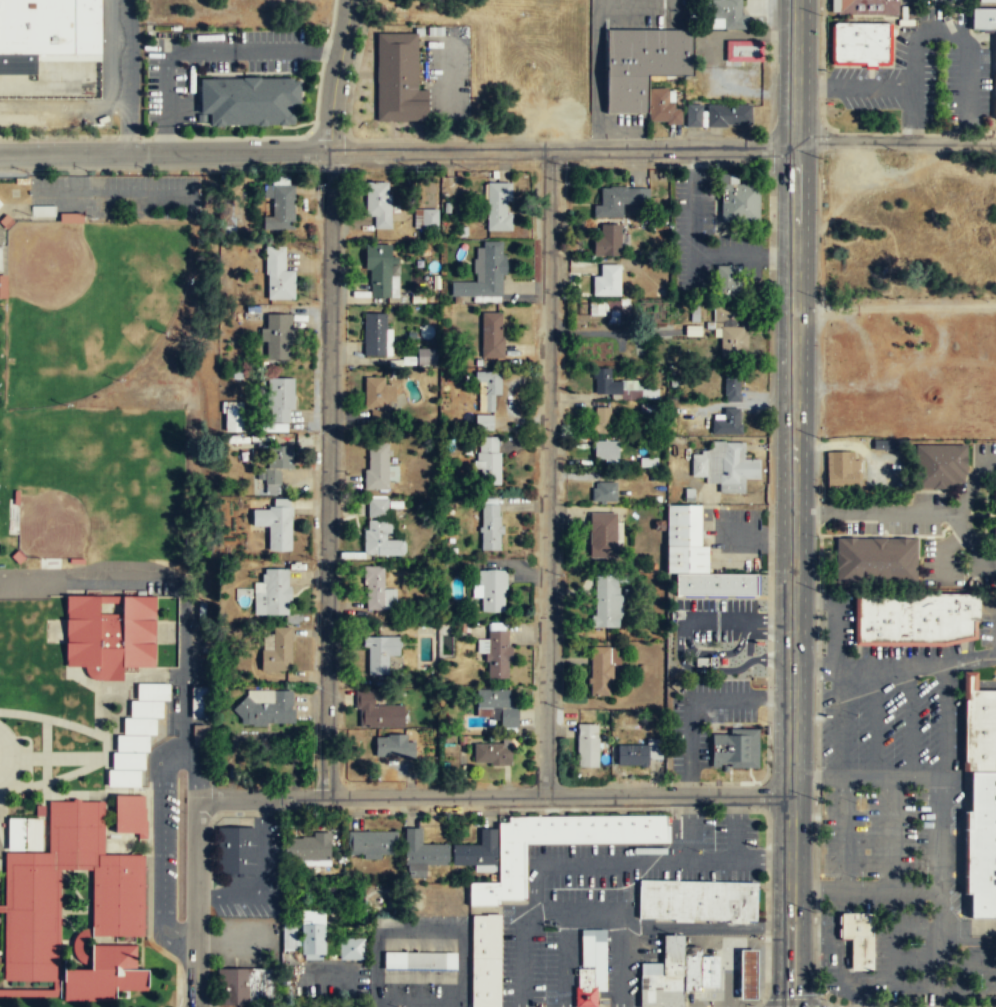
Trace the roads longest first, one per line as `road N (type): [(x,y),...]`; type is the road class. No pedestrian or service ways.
road 1 (secondary): [(791,796),(797,0)]
road 2 (residential): [(196,1006),(195,818),(205,799),(791,796)]
road 3 (residential): [(549,150),(547,796)]
road 4 (residential): [(332,153),(328,797)]
road 5 (residential): [(332,153),(796,147)]
road 6 (residential): [(0,156),(332,153)]
road 7 (secondary): [(790,1006),(791,796)]
road 8 (residential): [(796,147),(820,140),(995,142)]
road 9 (residential): [(350,0),(332,94),(332,153)]

